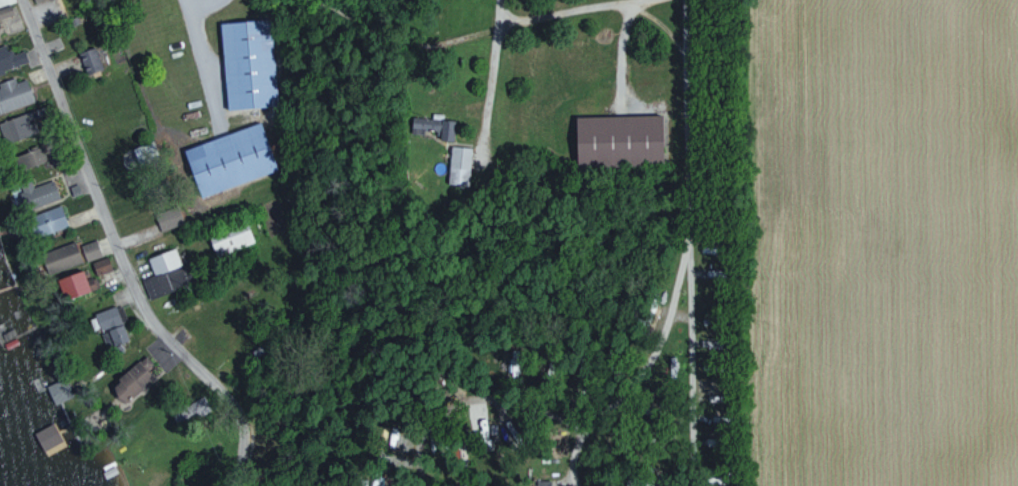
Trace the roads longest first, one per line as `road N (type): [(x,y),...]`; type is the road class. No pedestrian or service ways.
road 1 (residential): [(235,485),(242,414),(152,322),(108,239),(20,0)]
road 2 (residential): [(427,485),(426,443),(447,408),(497,395),(589,431),(654,358),(672,308)]
road 3 (residential): [(693,309),(688,0)]
road 4 (residential): [(693,309),(695,485)]
road 5 (residential): [(467,156),(499,0)]
road 6 (residential): [(497,27),(624,0)]
road 7 (residential): [(183,0),(218,125)]

